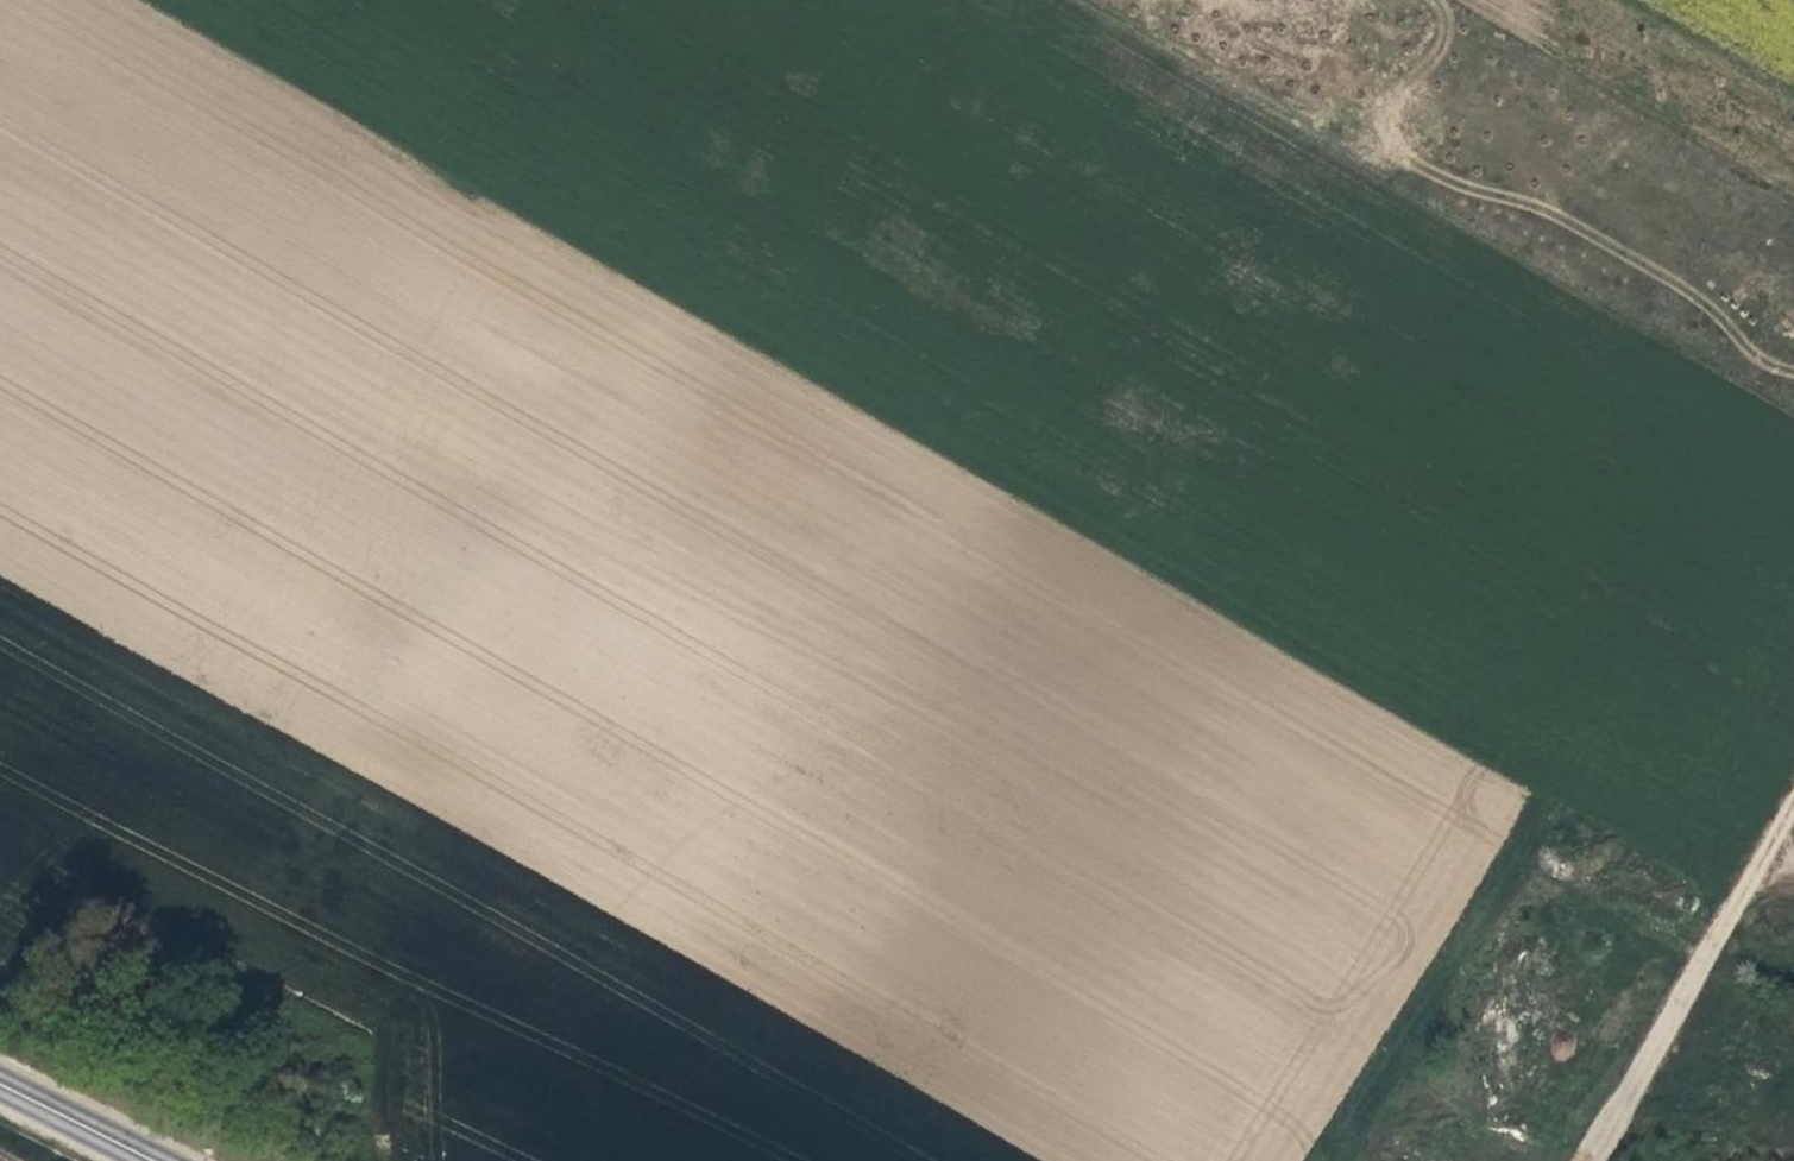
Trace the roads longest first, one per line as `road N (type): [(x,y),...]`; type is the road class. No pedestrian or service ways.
road 1 (track): [(1593,1160),(1793,815)]
road 2 (secondary): [(157,1160),(0,1083)]

